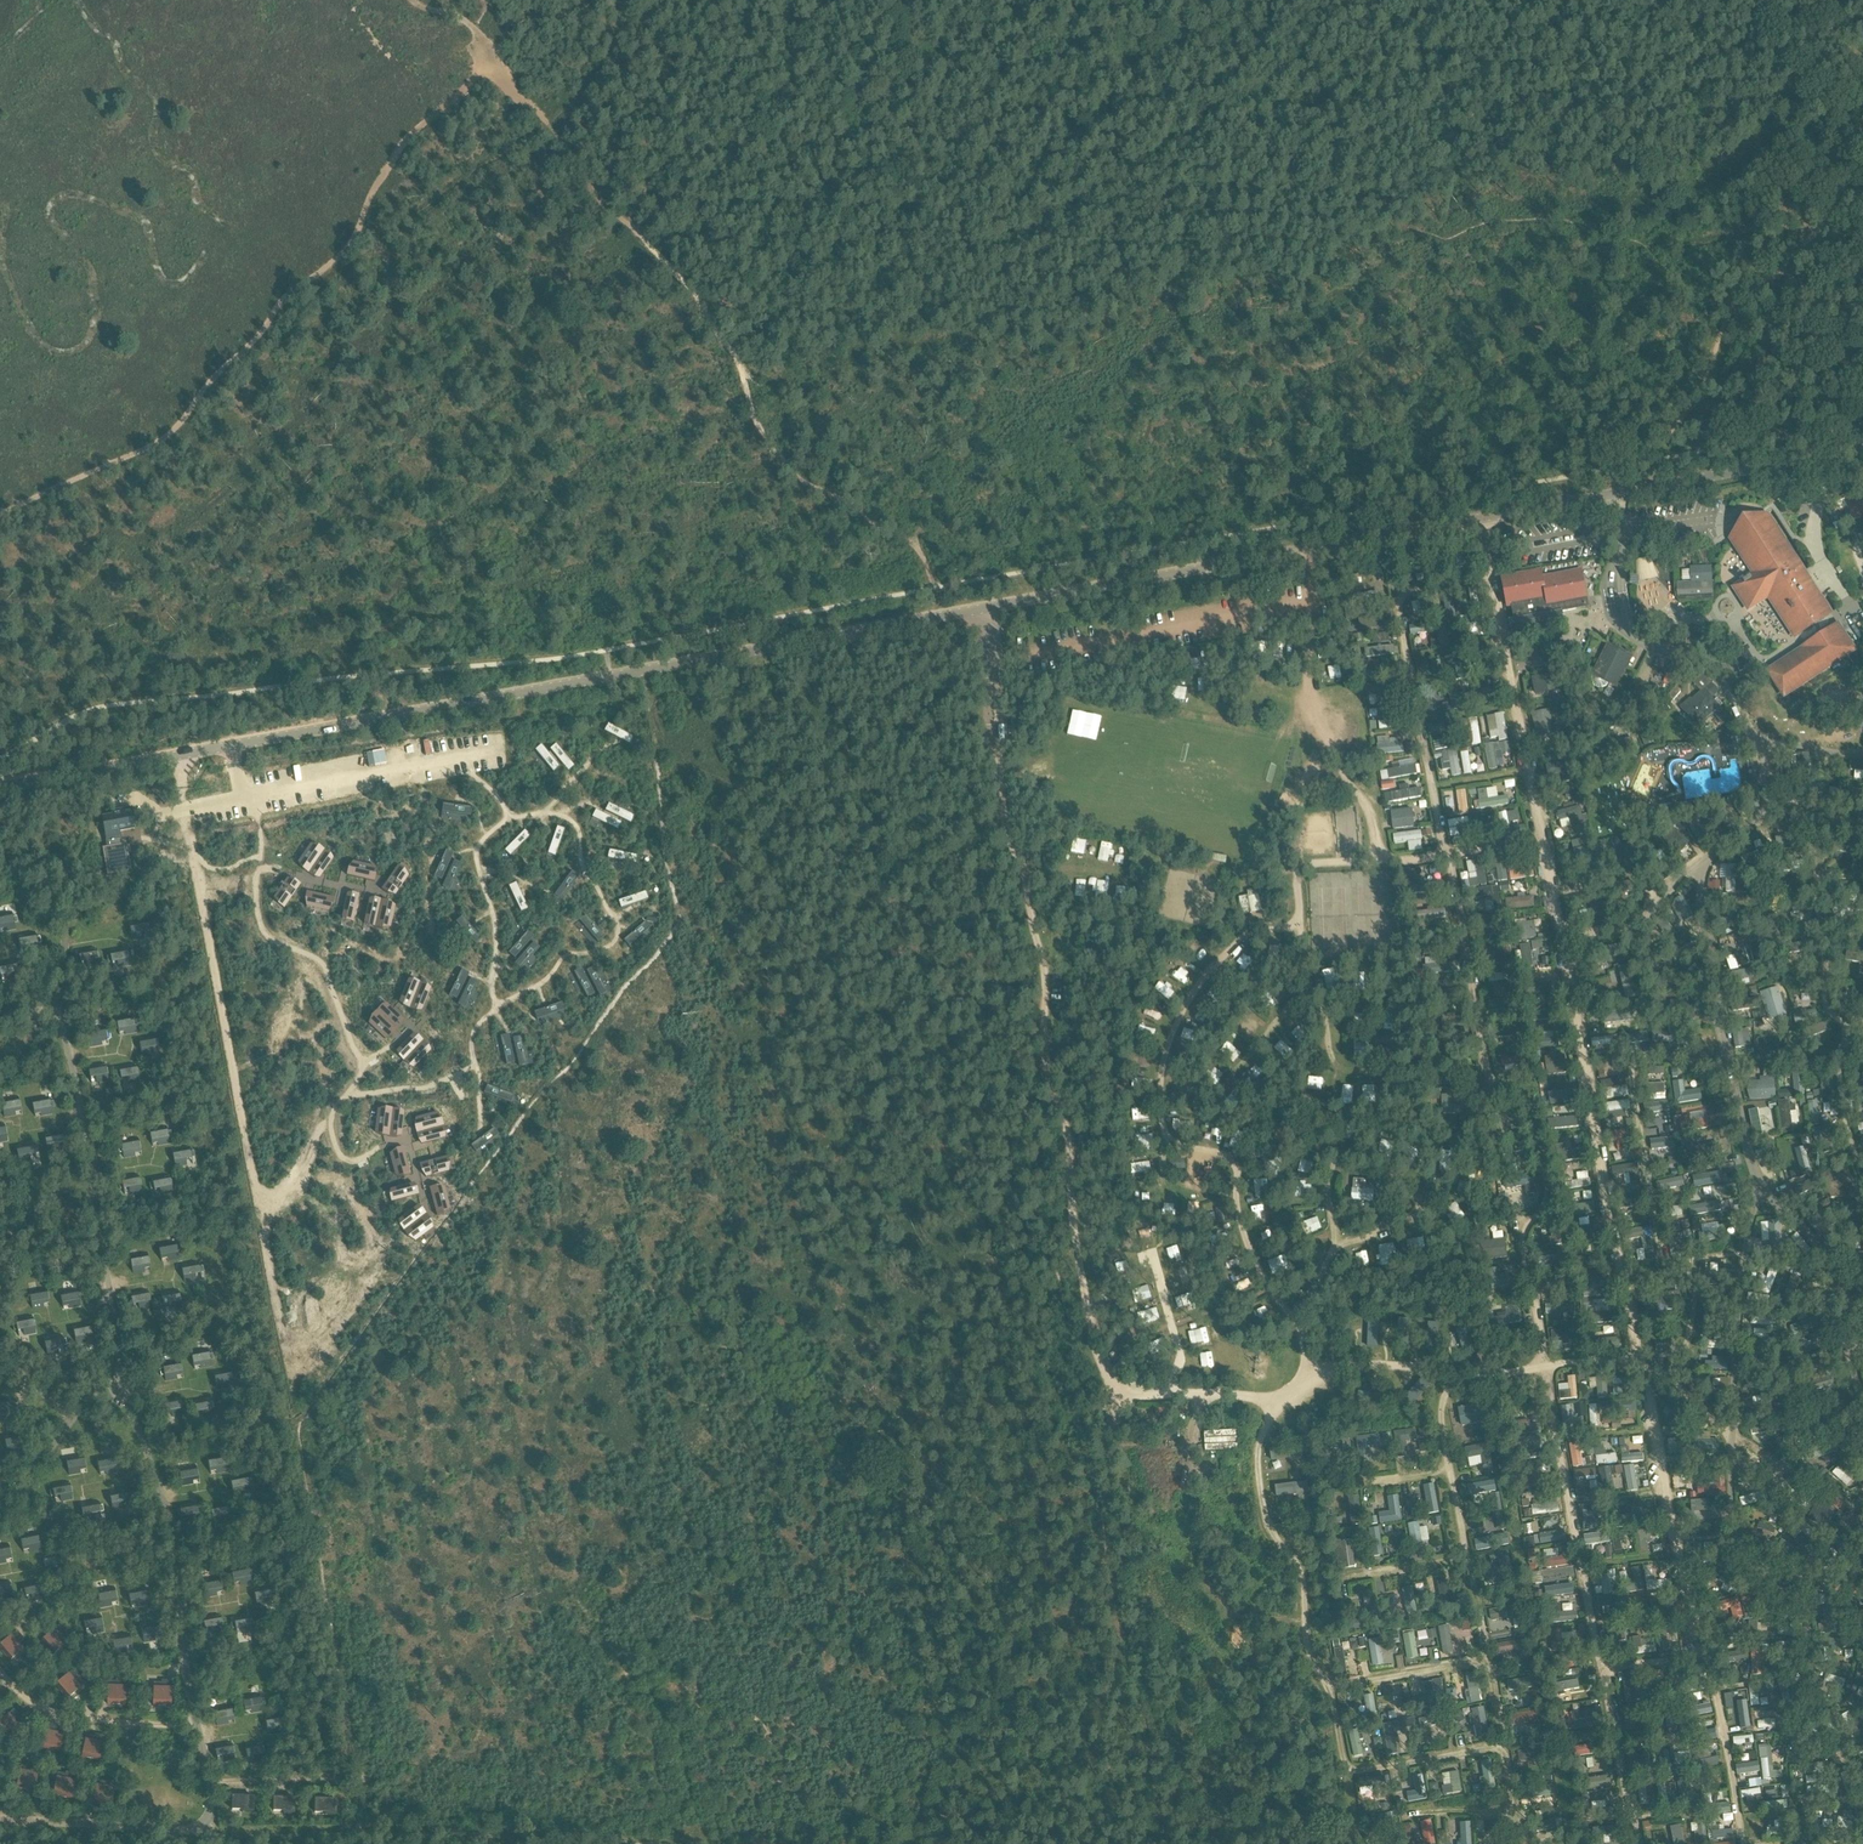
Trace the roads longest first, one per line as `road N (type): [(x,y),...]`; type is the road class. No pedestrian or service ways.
road 1 (unclassified): [(0,789),(1862,451)]
road 2 (track): [(185,810),(298,1409),(367,1810),(361,1834)]
road 3 (track): [(0,509),(158,435),(296,287),(343,254),(391,158),(489,59)]
road 4 (track): [(583,1843),(361,1834)]
road 5 (track): [(0,1210),(108,1282)]

